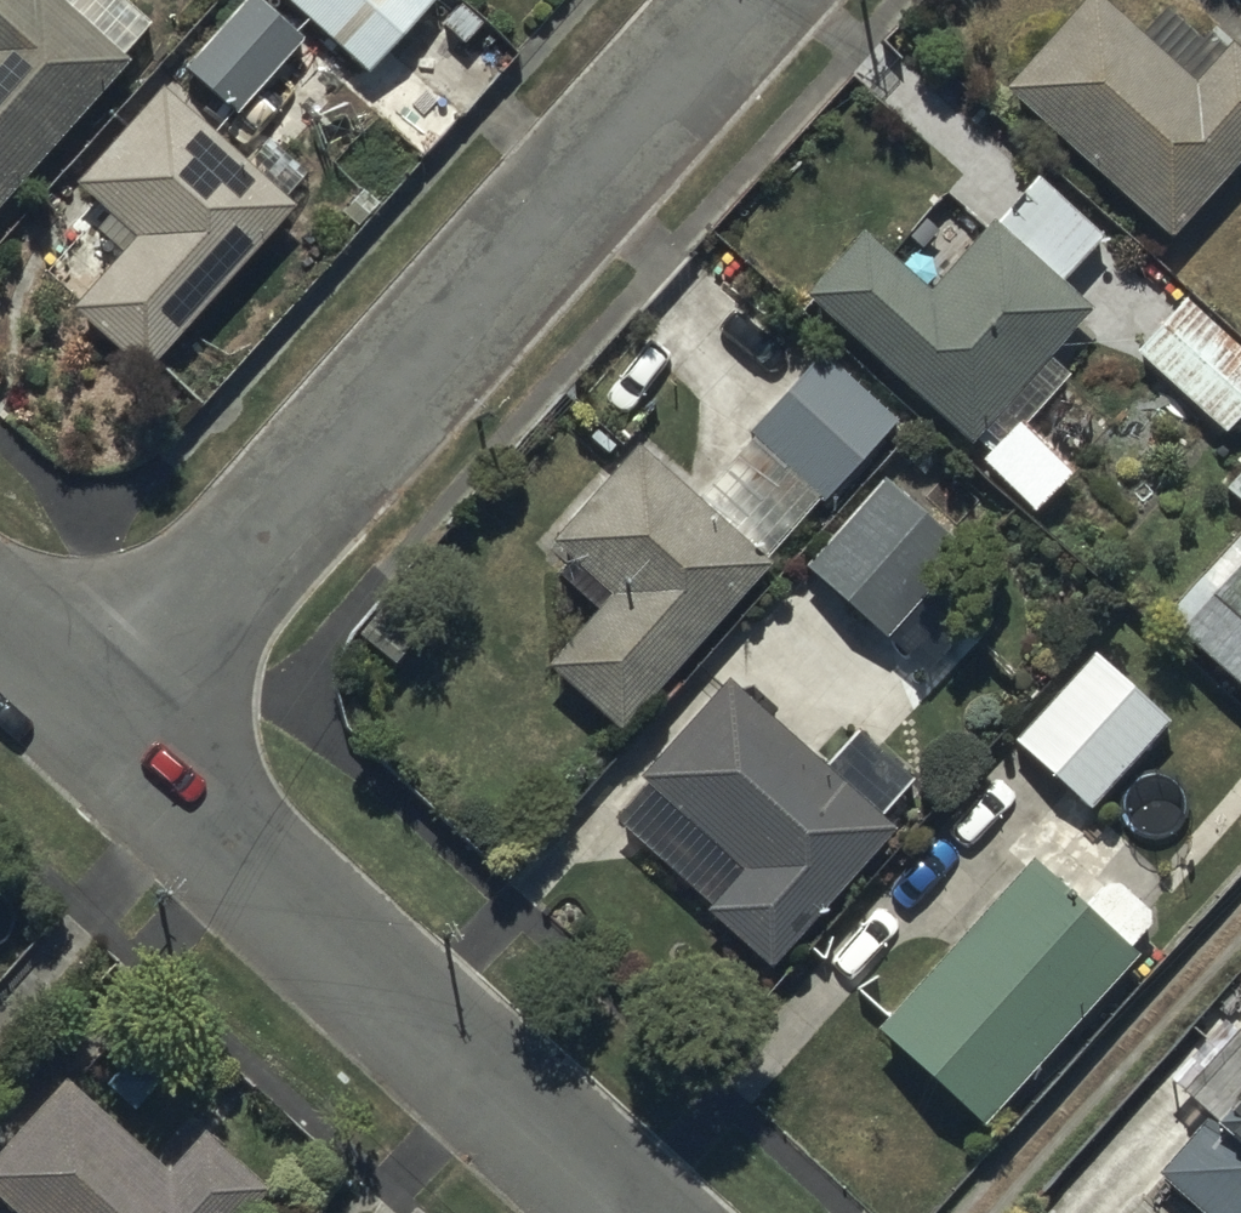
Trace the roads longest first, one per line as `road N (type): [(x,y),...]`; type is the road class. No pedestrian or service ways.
road 1 (residential): [(93,723),(745,0)]
road 2 (residential): [(630,1212),(93,723)]
road 3 (residential): [(93,723),(0,638)]

